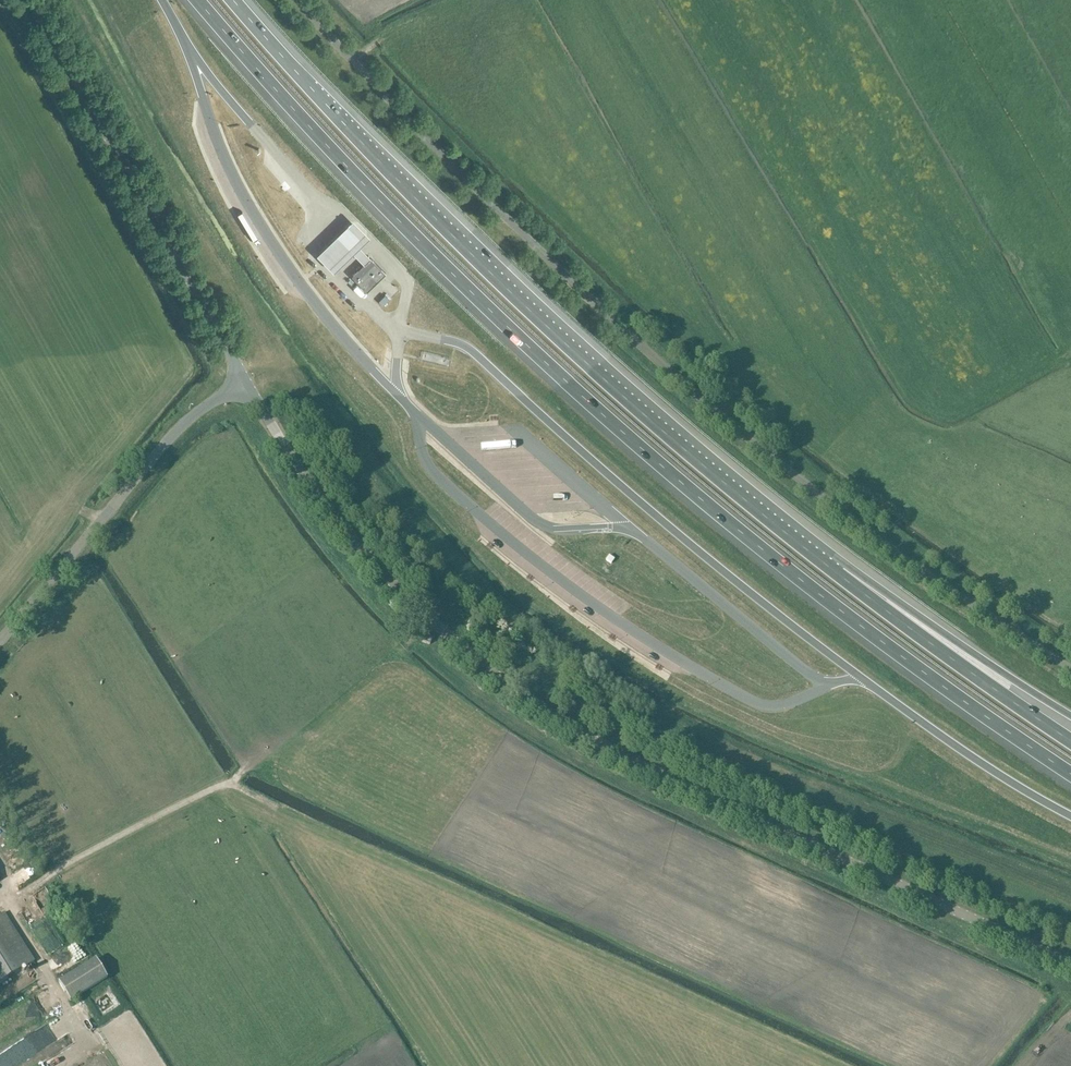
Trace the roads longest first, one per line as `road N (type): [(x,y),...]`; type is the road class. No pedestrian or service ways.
road 1 (motorway): [(197,0),(412,234),(561,376),(811,588),(1070,775)]
road 2 (tertiary): [(1070,964),(625,756),(524,695),(456,644),(358,544),(245,381)]
road 3 (unclassified): [(1070,674),(776,463),(595,306),(402,121),(294,0)]
road 4 (motorway): [(784,535),(605,383),(431,218),(233,0)]
road 5 (tertiary): [(245,381),(29,0)]
road 6 (unclassified): [(0,640),(184,420),(245,381)]
road 7 (motorway): [(1070,741),(784,535)]
road 8 (motorway): [(1070,719),(847,567),(784,535)]
road 9 (motorway): [(865,680),(1070,816)]

